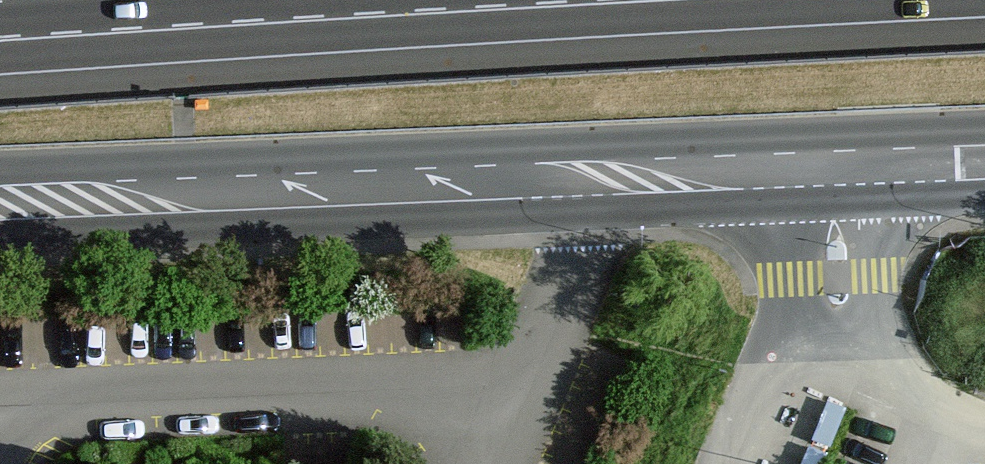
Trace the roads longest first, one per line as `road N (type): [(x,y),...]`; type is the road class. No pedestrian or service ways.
road 1 (primary): [(0,203),(834,168)]
road 2 (residential): [(834,168),(836,265),(827,342),(769,395),(740,463)]
road 3 (primary): [(834,168),(984,162)]

